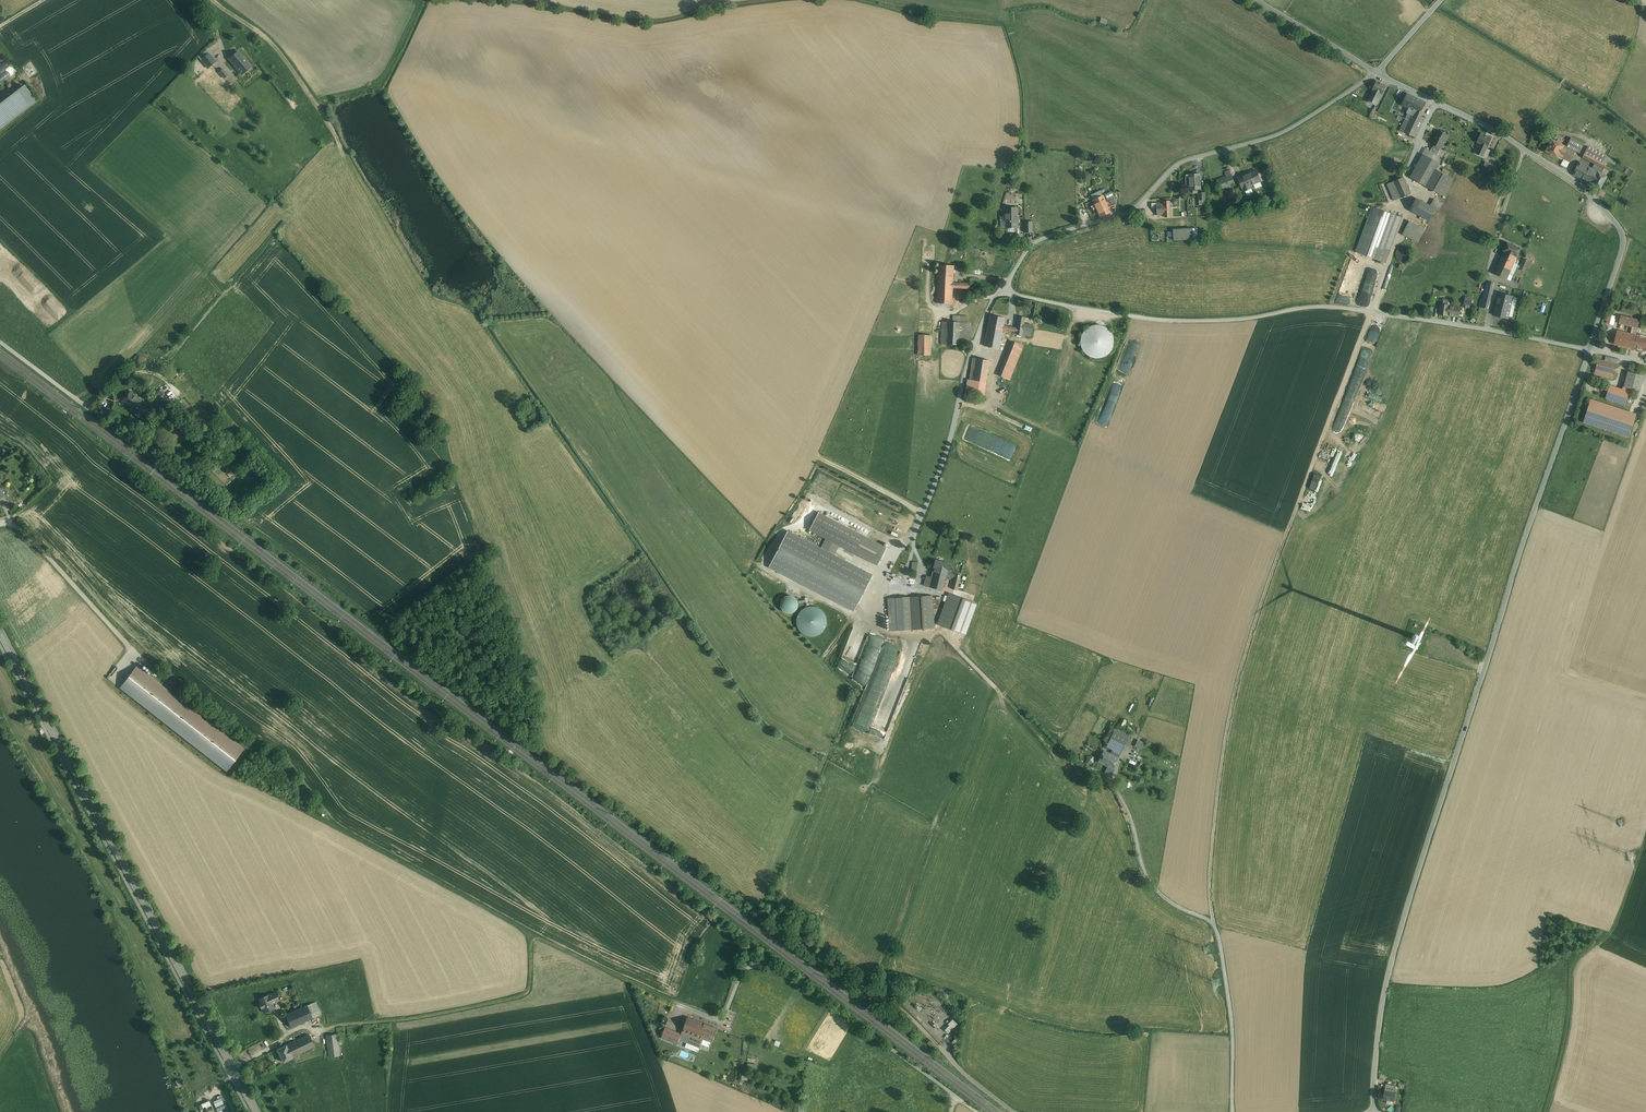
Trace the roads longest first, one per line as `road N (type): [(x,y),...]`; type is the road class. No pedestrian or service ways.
road 1 (tertiary): [(1377,1111),(1376,1057),(1393,956),(1590,349)]
road 2 (track): [(1371,312),(1238,682),(1218,807),(1213,924)]
road 3 (secondary): [(258,1111),(0,630)]
road 4 (track): [(536,935),(317,815),(290,774),(140,657)]
road 5 (tertiary): [(1590,349),(1622,254),(1615,221),(1568,177),(1495,130),(1375,73)]
road 6 (track): [(332,1027),(521,998),(529,994),(536,935),(674,1002)]
road 7 (track): [(1213,924),(1168,900),(1148,878),(1114,782),(1053,744),(948,634)]
road 8 (track): [(84,405),(382,626)]
road 9 (track): [(1004,289),(982,323),(911,548)]
road 10 (track): [(1546,1111),(1568,1031),(1573,965),(1614,930)]
road 11 (track): [(1233,1111),(1232,1015),(1213,924)]
road 12 (unclassified): [(1255,0),(1375,73)]

